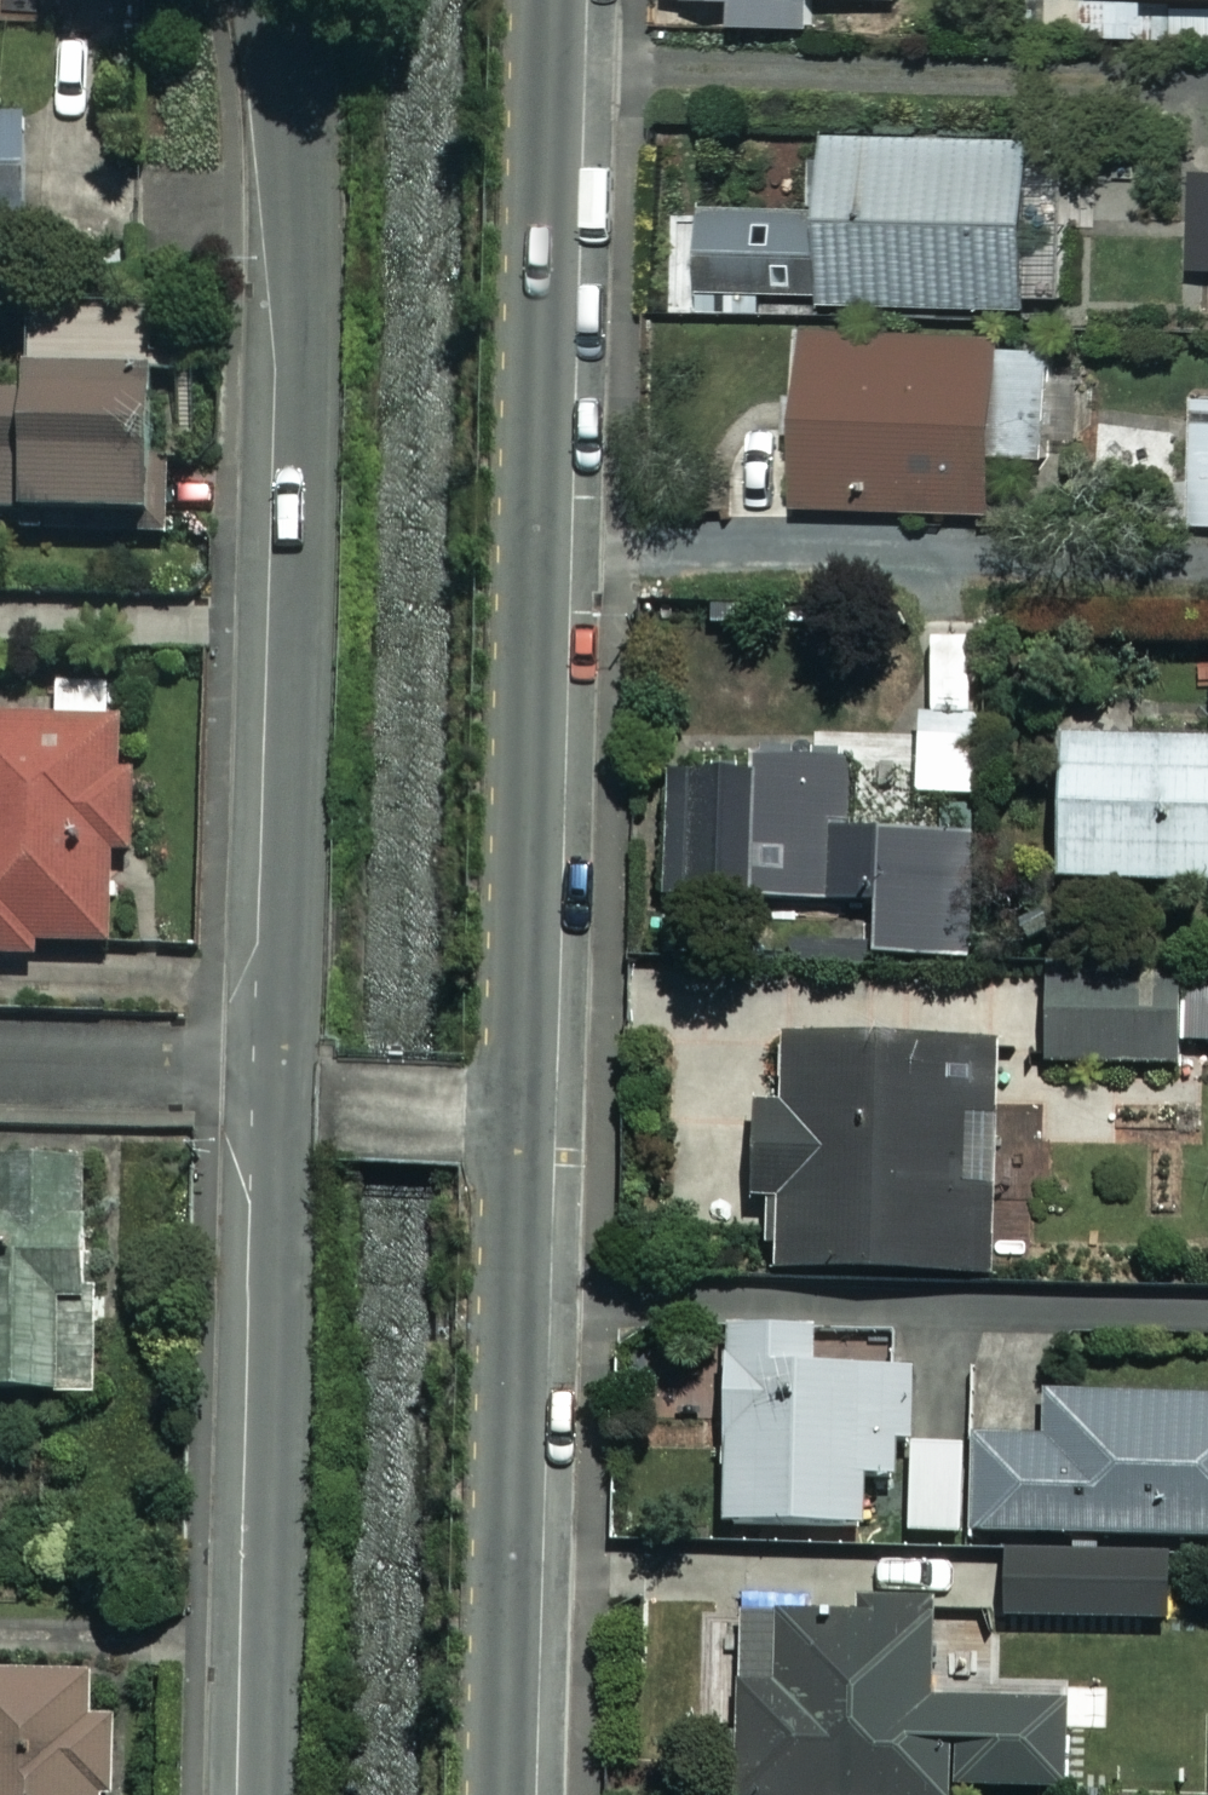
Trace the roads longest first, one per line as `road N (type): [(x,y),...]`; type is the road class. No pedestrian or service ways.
road 1 (residential): [(562,0),(525,1114)]
road 2 (residential): [(285,1067),(307,306),(273,0)]
road 3 (residential): [(270,1794),(285,1067)]
road 4 (residential): [(525,1114),(506,1794)]
road 5 (residential): [(0,1060),(285,1067)]
road 6 (residential): [(525,1114),(354,1108)]

